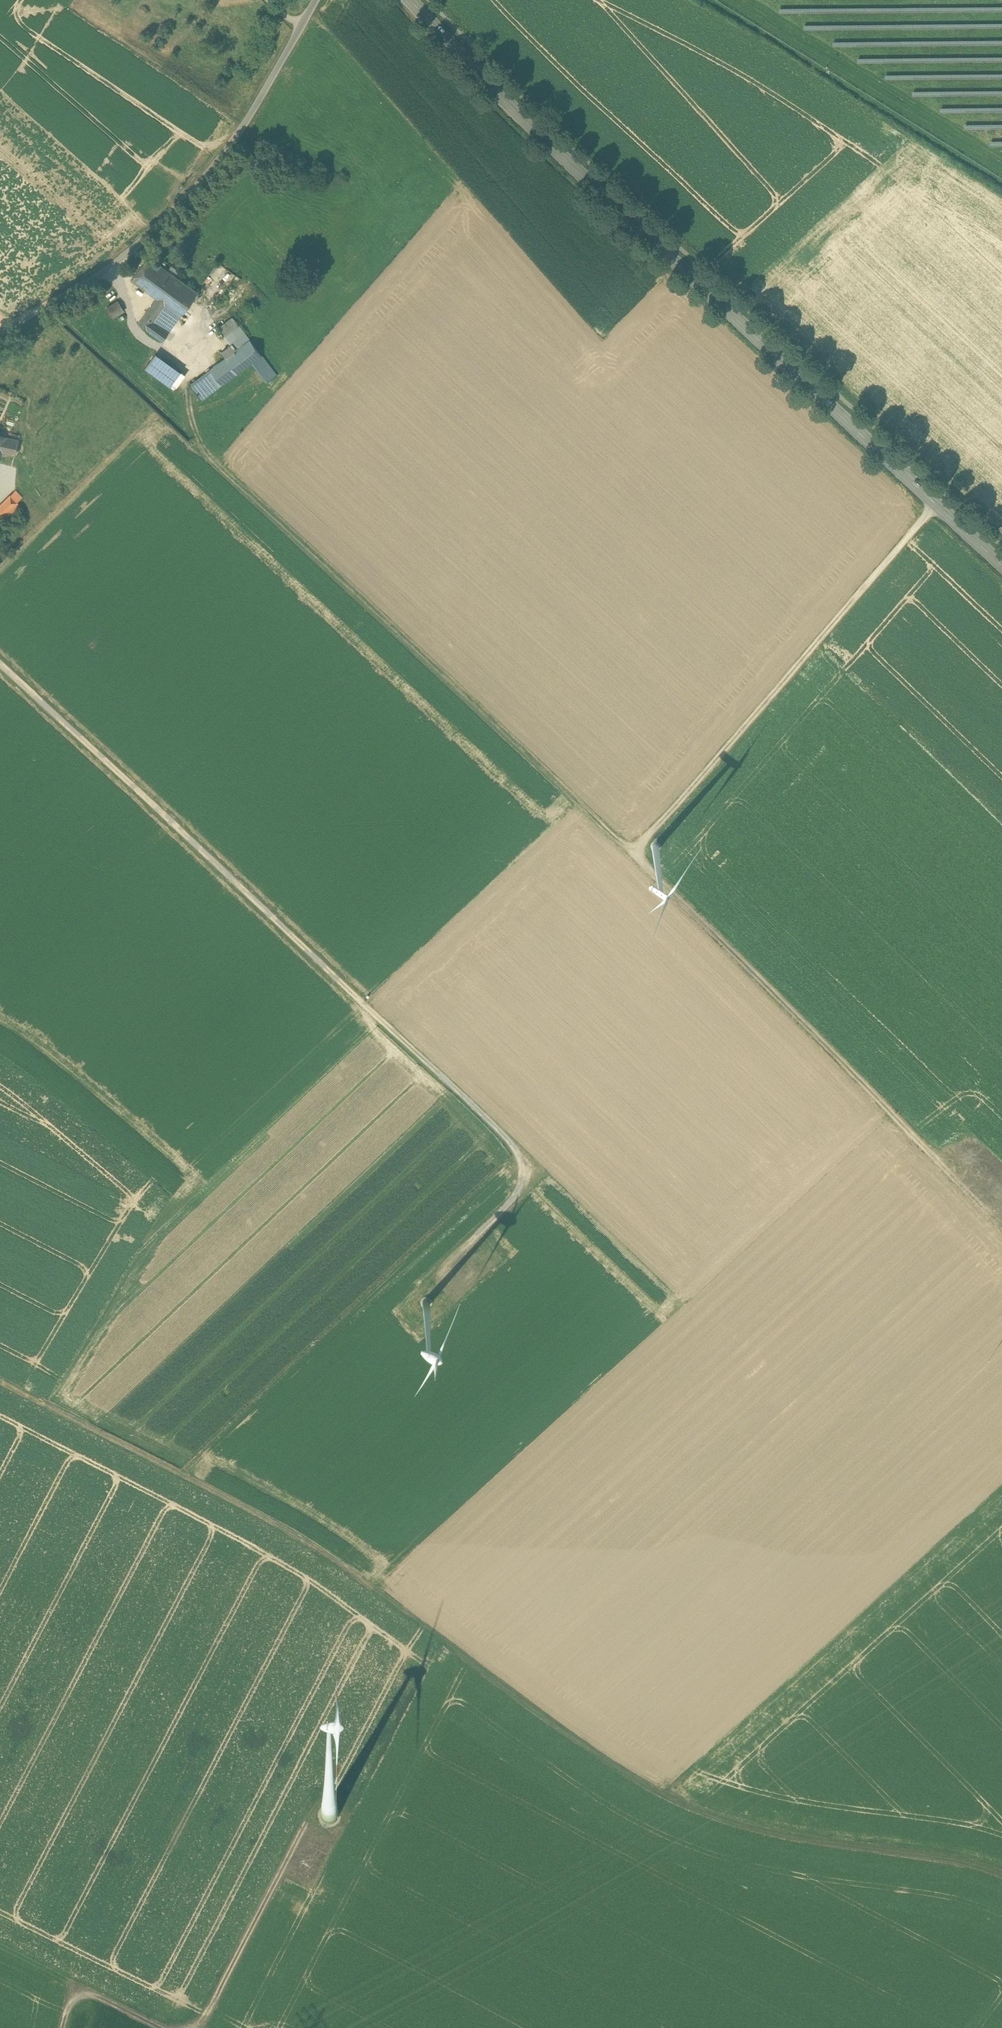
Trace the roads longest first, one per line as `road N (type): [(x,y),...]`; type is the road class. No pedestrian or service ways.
road 1 (secondary): [(1001,566),(564,158),(412,0)]
road 2 (unclassified): [(314,0),(250,116),(189,195),(101,274),(0,333)]

